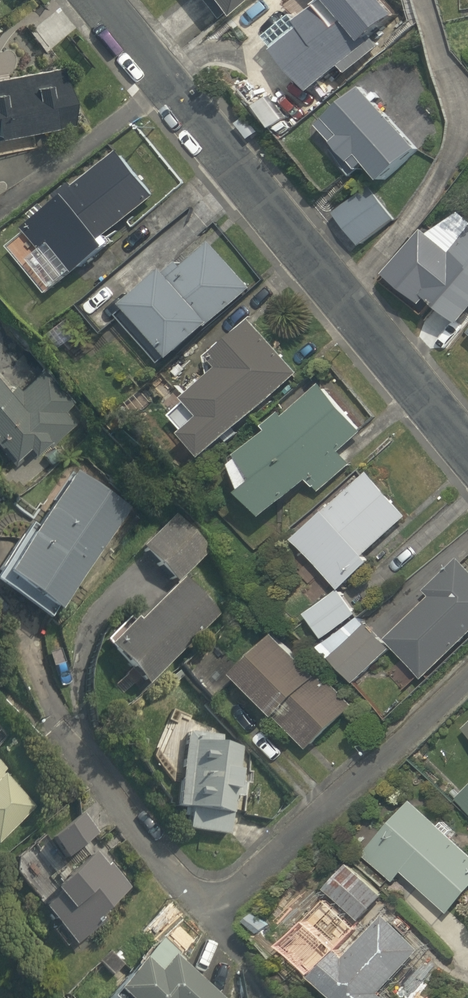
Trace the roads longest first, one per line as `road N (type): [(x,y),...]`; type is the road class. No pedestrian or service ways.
road 1 (residential): [(56,729),(218,916),(467,679)]
road 2 (residential): [(101,0),(467,438)]

